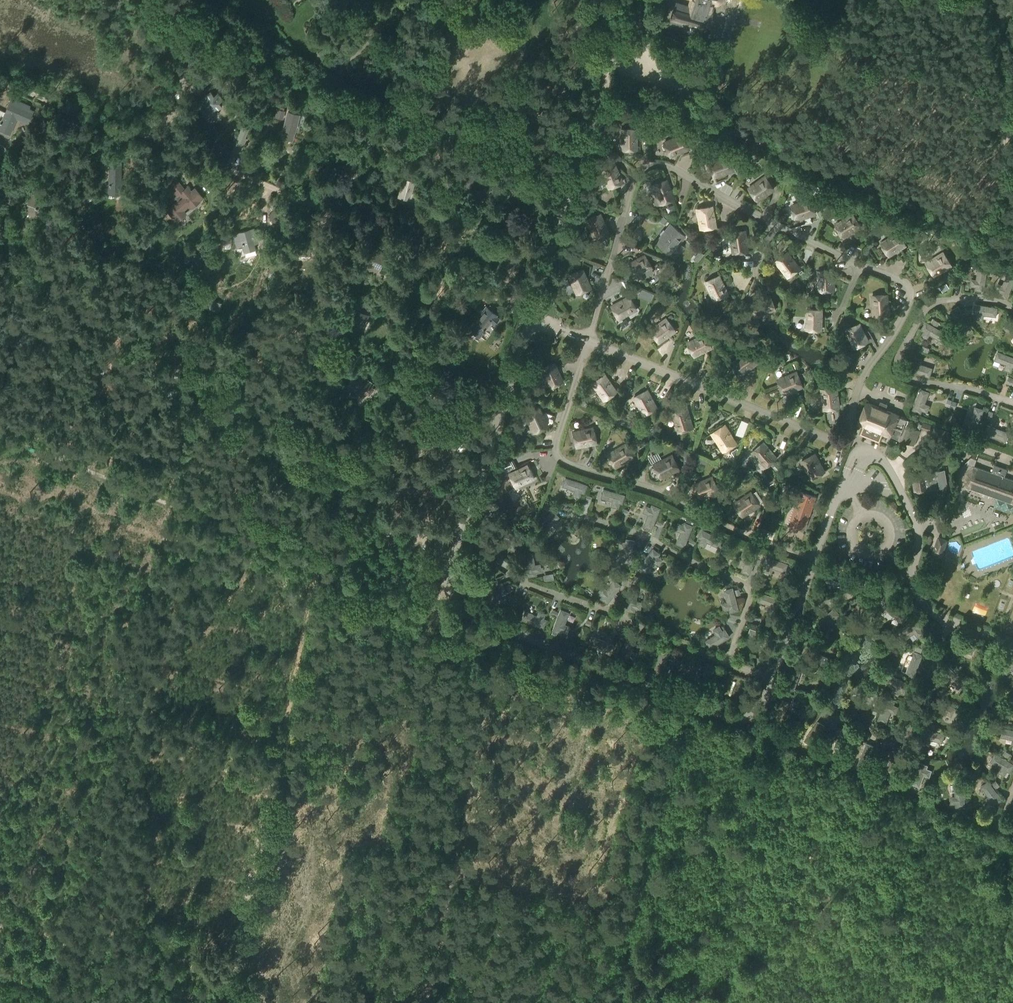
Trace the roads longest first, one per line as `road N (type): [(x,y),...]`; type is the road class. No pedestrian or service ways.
road 1 (track): [(537,299),(0,81)]
road 2 (track): [(323,552),(232,1002)]
road 3 (track): [(595,79),(1012,252)]
road 4 (track): [(502,647),(429,1002)]
road 5 (track): [(0,423),(323,552)]
road 6 (unclassified): [(537,299),(625,0)]
road 7 (track): [(665,713),(666,767),(617,1002)]
road 8 (track): [(323,552),(351,557),(376,501),(389,492),(475,502)]
road 9 (track): [(453,876),(585,904),(635,904)]
road 10 (track): [(503,410),(342,344)]
road 11 (track): [(169,488),(215,375)]

